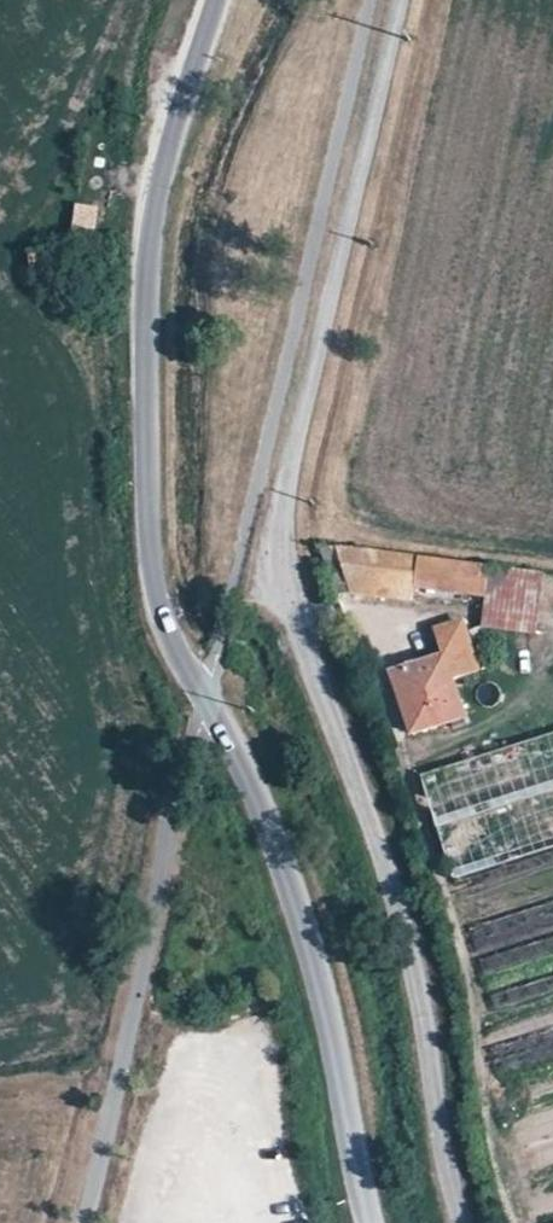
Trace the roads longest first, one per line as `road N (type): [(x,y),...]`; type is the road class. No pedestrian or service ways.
road 1 (unclassified): [(216,0),(170,134),(146,261),(155,573),(165,619),(257,790),(318,968),(375,1222)]
road 2 (unclassified): [(466,1222),(397,904),(290,609)]
road 3 (residential): [(290,609),(279,532),(403,0)]

